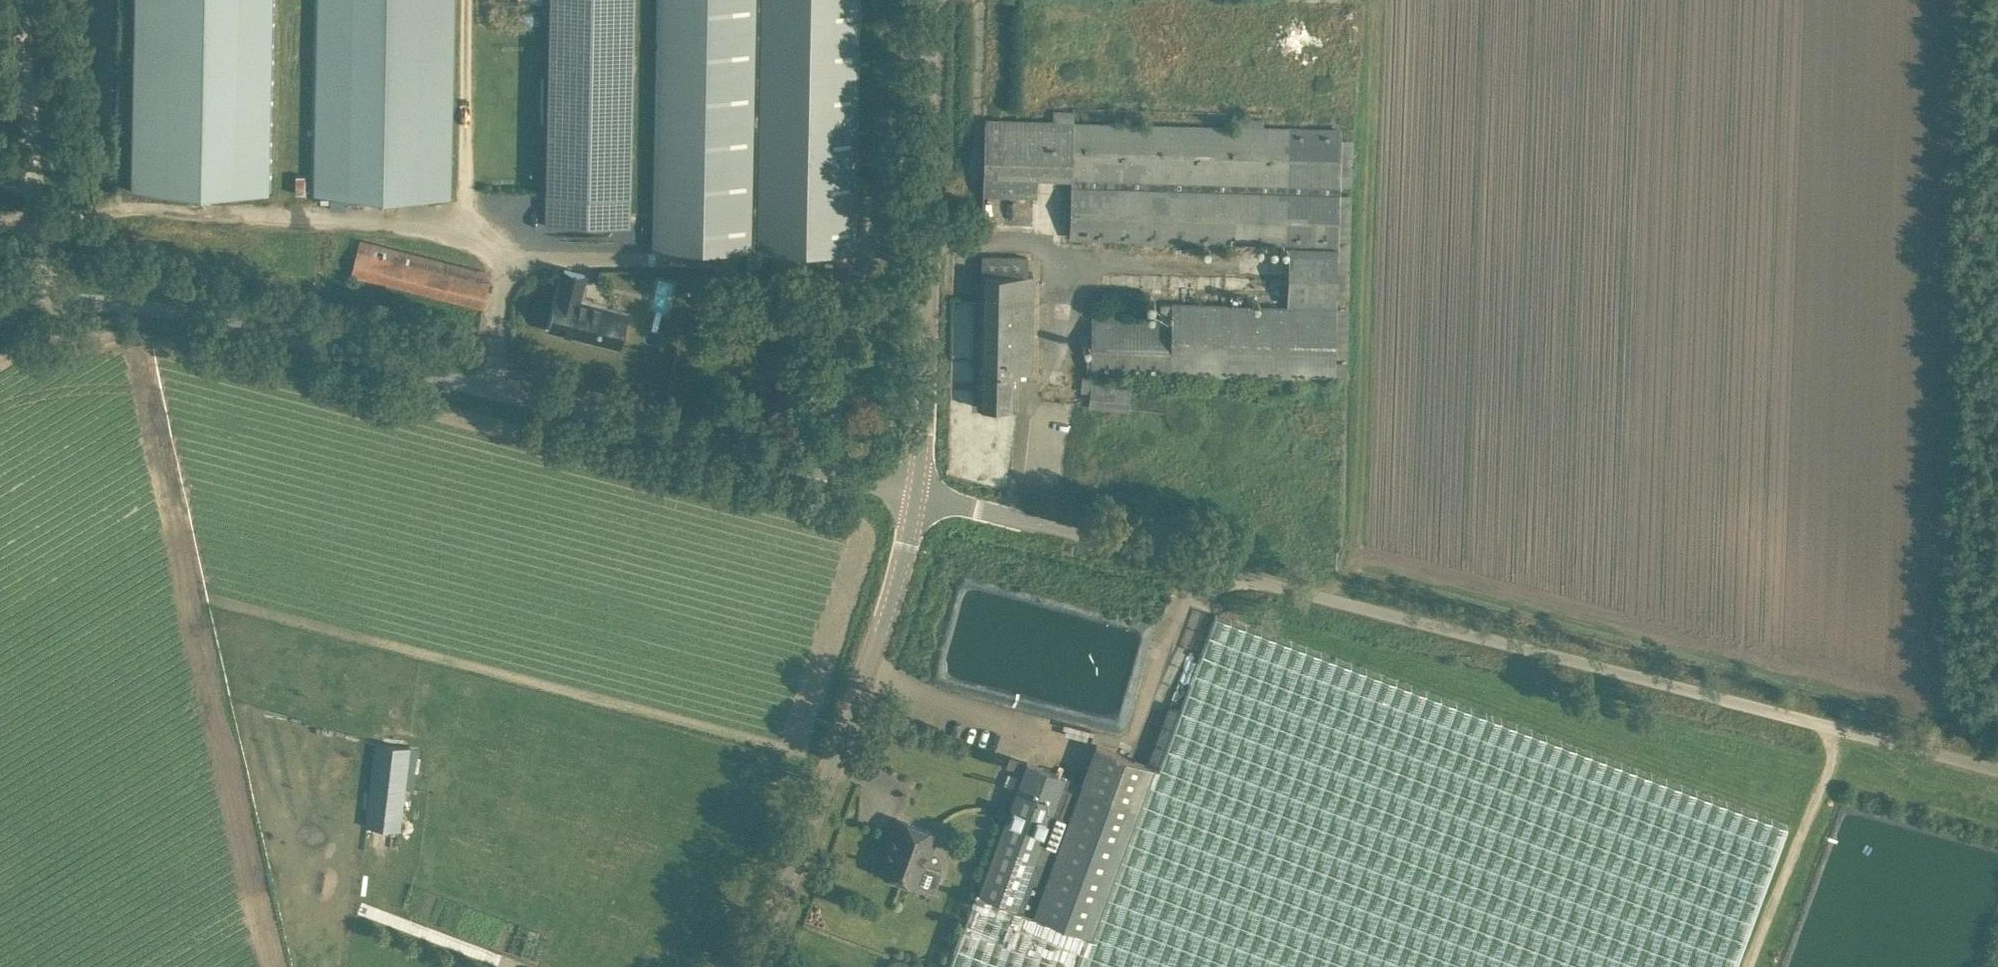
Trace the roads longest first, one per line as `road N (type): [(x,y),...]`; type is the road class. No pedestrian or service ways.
road 1 (unclassified): [(1997,771),(918,494)]
road 2 (unclassified): [(55,302),(159,306),(918,494)]
road 3 (tertiary): [(755,966),(898,579),(918,494)]
road 4 (tertiary): [(918,494),(937,0)]
road 5 (track): [(872,196),(871,0)]
road 6 (track): [(40,186),(28,0)]

